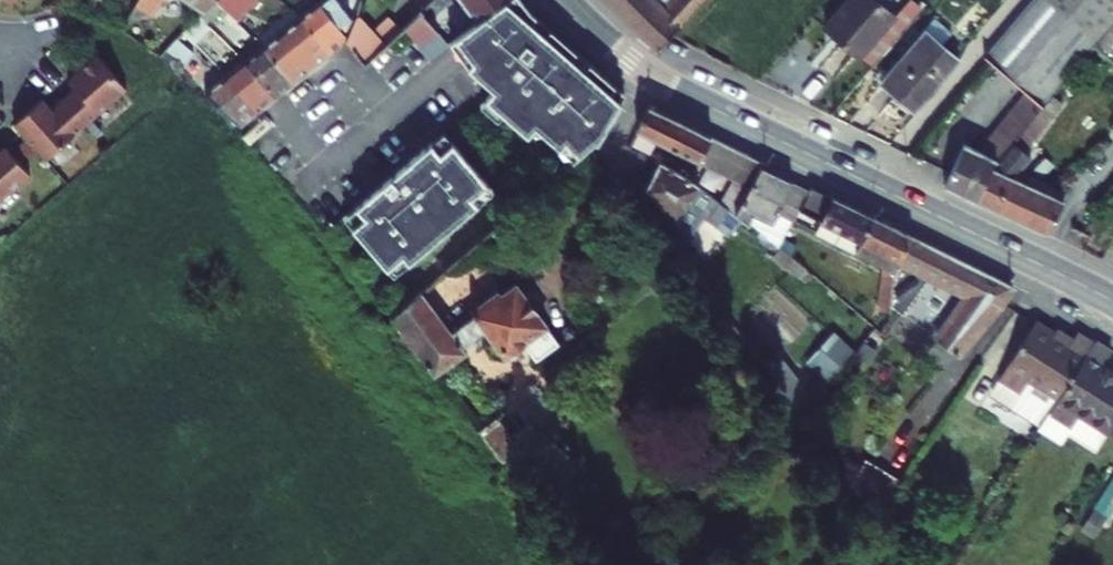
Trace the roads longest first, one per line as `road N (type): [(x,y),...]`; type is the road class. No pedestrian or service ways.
road 1 (tertiary): [(562,0),(620,54),(692,98),(1112,301)]

